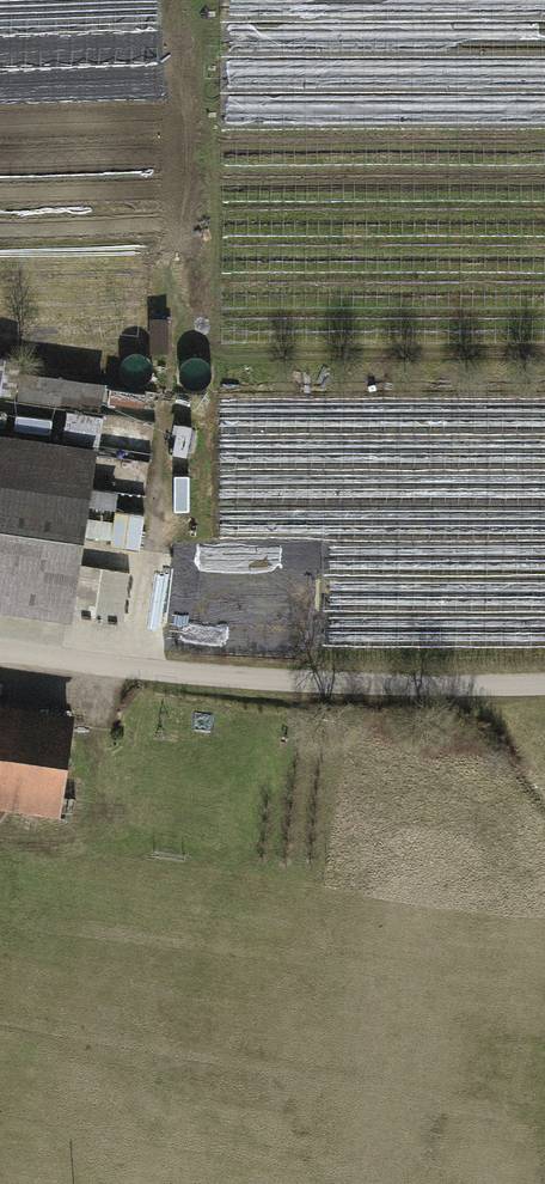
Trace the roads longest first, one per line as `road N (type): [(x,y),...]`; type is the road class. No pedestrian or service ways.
road 1 (track): [(240,683),(544,679)]
road 2 (residential): [(0,652),(240,683)]

